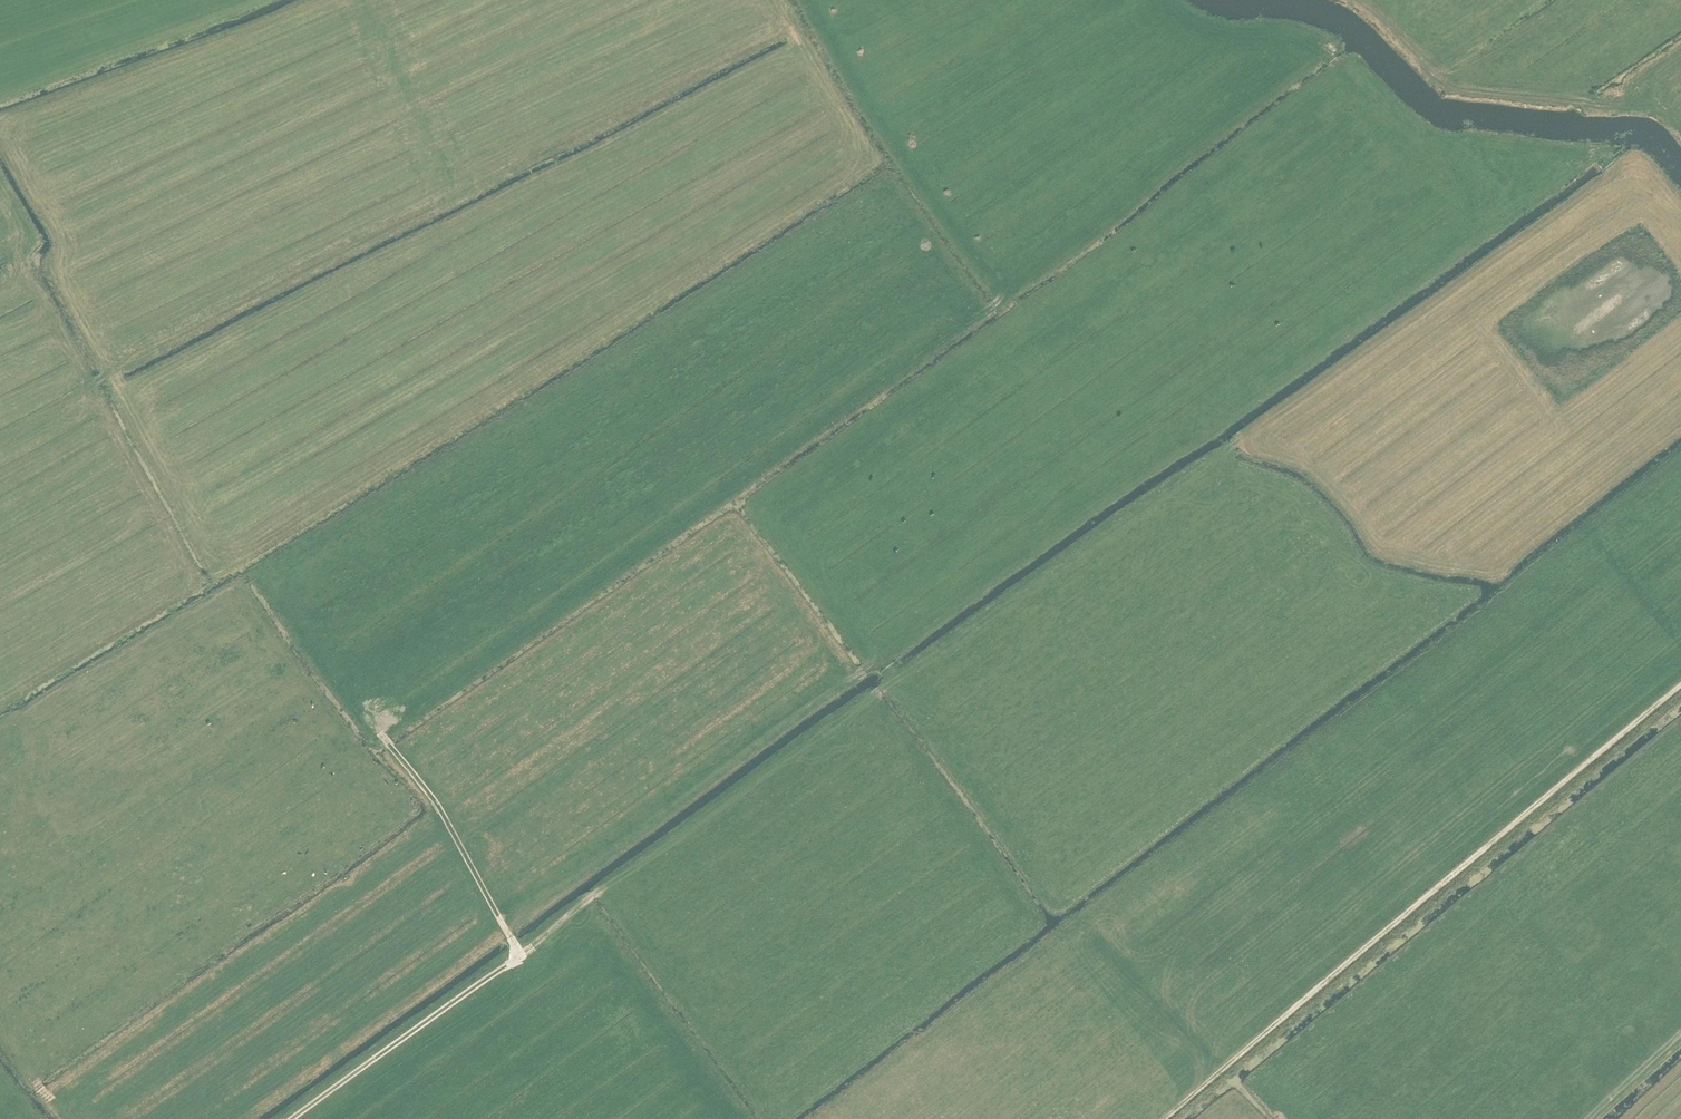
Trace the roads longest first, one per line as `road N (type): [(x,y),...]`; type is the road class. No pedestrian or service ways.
road 1 (track): [(1680,689),(1167,1118)]

